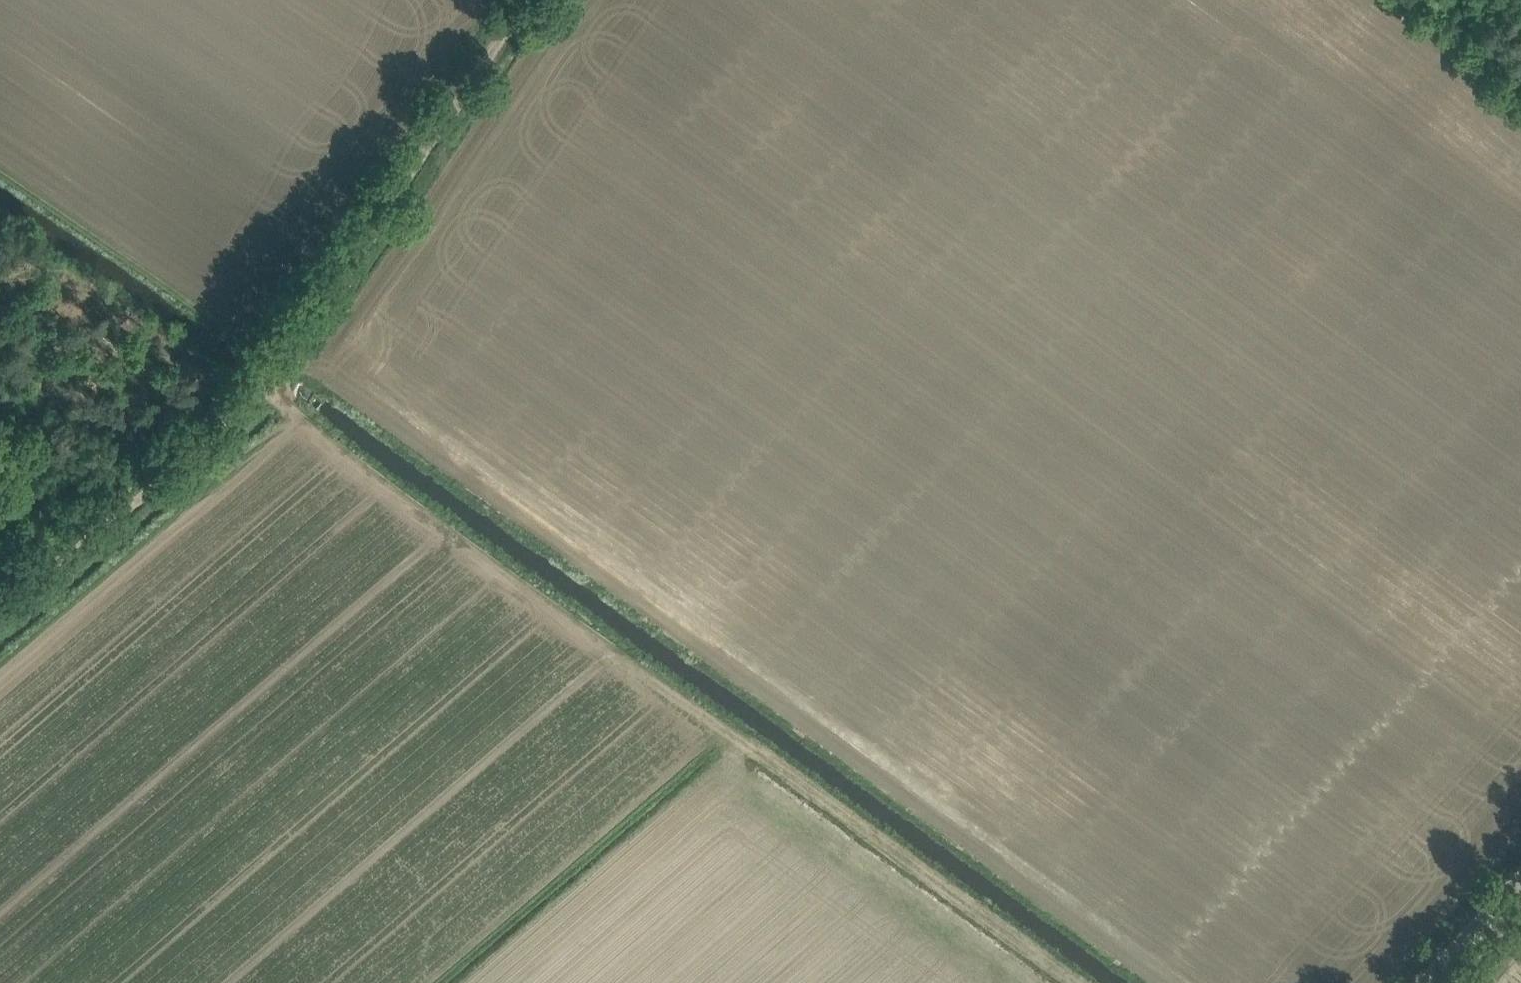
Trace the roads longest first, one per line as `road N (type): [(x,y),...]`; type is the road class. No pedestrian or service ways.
road 1 (track): [(0,613),(264,387),(532,0)]
road 2 (unclassified): [(1439,982),(1520,894)]

